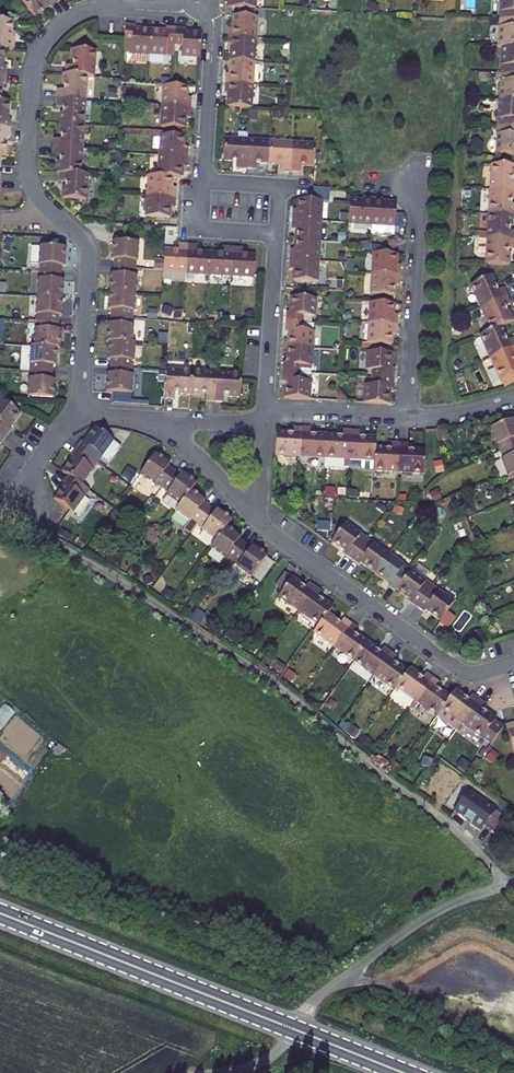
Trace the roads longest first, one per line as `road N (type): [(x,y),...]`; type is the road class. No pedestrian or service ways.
road 1 (unclassified): [(0,513),(262,674),(447,822),(505,886)]
road 2 (residential): [(54,215),(34,191),(26,159),(40,51),(93,10),(189,5)]
road 3 (secondary): [(291,1027),(0,913)]
road 4 (residential): [(513,663),(458,670),(258,522)]
road 5 (unclassified): [(291,1027),(409,931),(505,886)]
road 6 (residential): [(421,185),(407,419)]
road 7 (residential): [(79,412),(88,250),(54,215)]
road 8 (residential): [(277,232),(265,418)]
road 9 (residential): [(205,183),(212,8)]
road 10 (residential): [(258,522),(199,457),(143,419)]
road 11 (residential): [(265,418),(294,412),(407,419)]
road 12 (residential): [(143,419),(265,418)]

